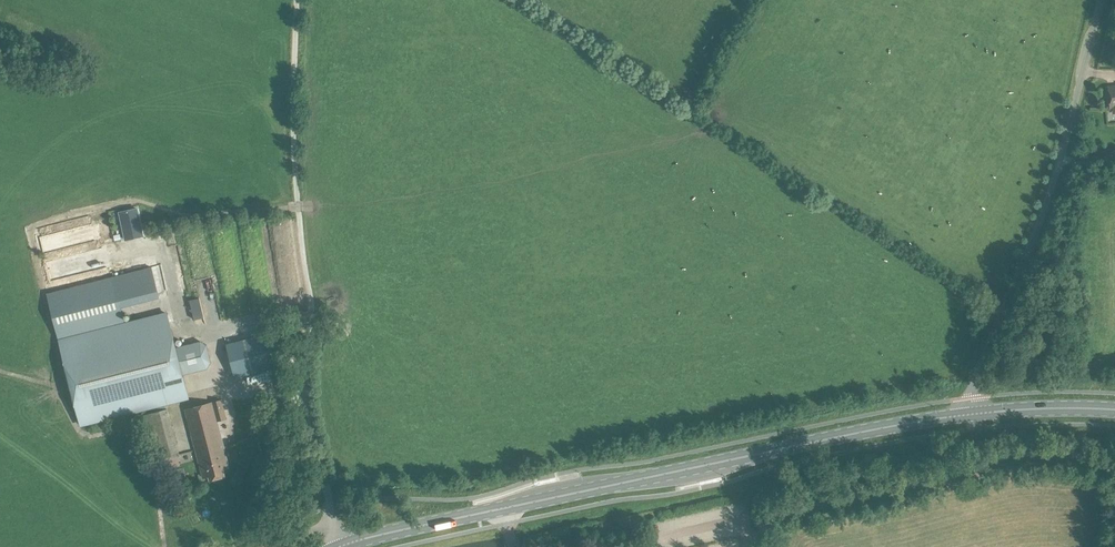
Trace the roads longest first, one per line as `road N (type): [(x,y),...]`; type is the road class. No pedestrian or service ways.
road 1 (primary): [(339,546),(973,414)]
road 2 (unclassified): [(297,0),(295,173),(312,306),(310,414),(333,526)]
road 3 (unclassified): [(973,414),(1056,193),(1101,0)]
road 4 (primary): [(973,414),(1114,409)]

